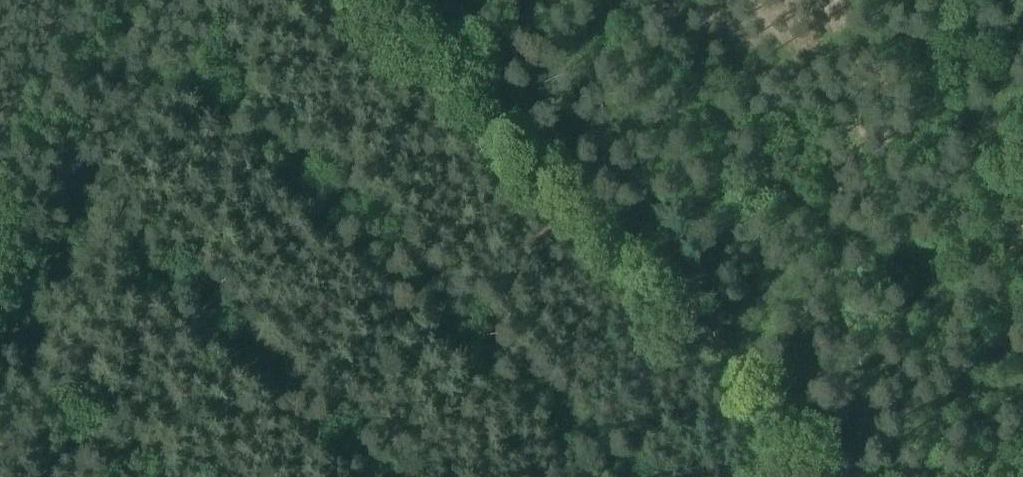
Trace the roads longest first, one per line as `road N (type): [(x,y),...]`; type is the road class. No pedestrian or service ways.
road 1 (track): [(940,476),(829,469),(364,0)]

